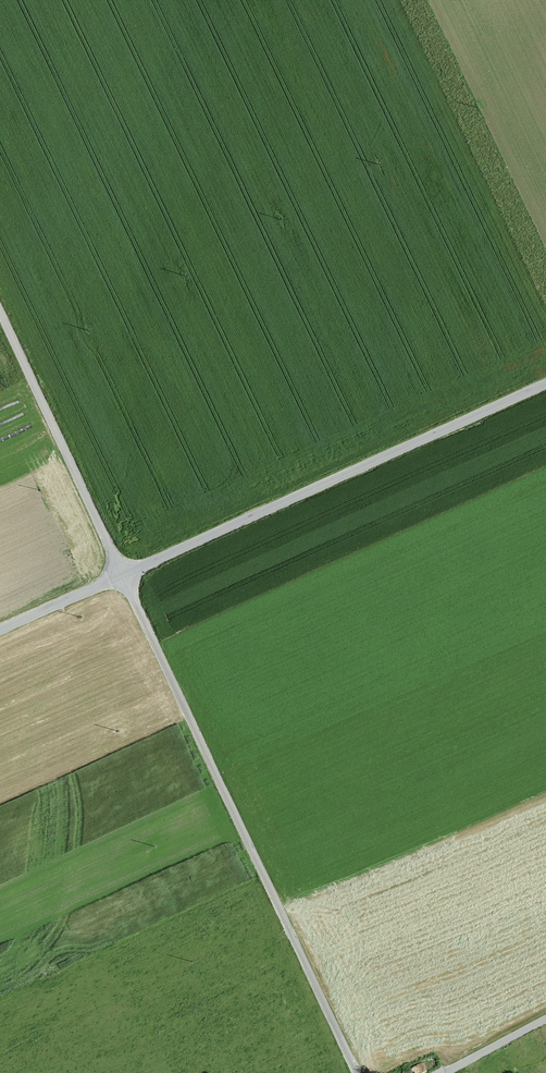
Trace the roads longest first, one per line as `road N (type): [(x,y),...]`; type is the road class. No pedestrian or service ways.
road 1 (track): [(0,303),(358,1072)]
road 2 (unclassified): [(545,382),(124,570)]
road 3 (residential): [(124,570),(0,627)]

